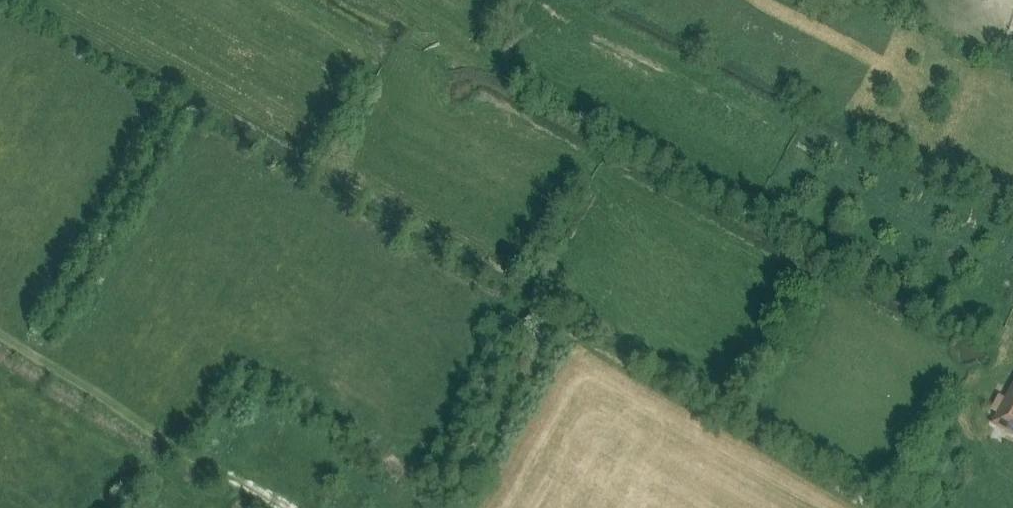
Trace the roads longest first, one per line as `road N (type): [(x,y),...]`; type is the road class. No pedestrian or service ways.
road 1 (track): [(0,340),(266,507)]

